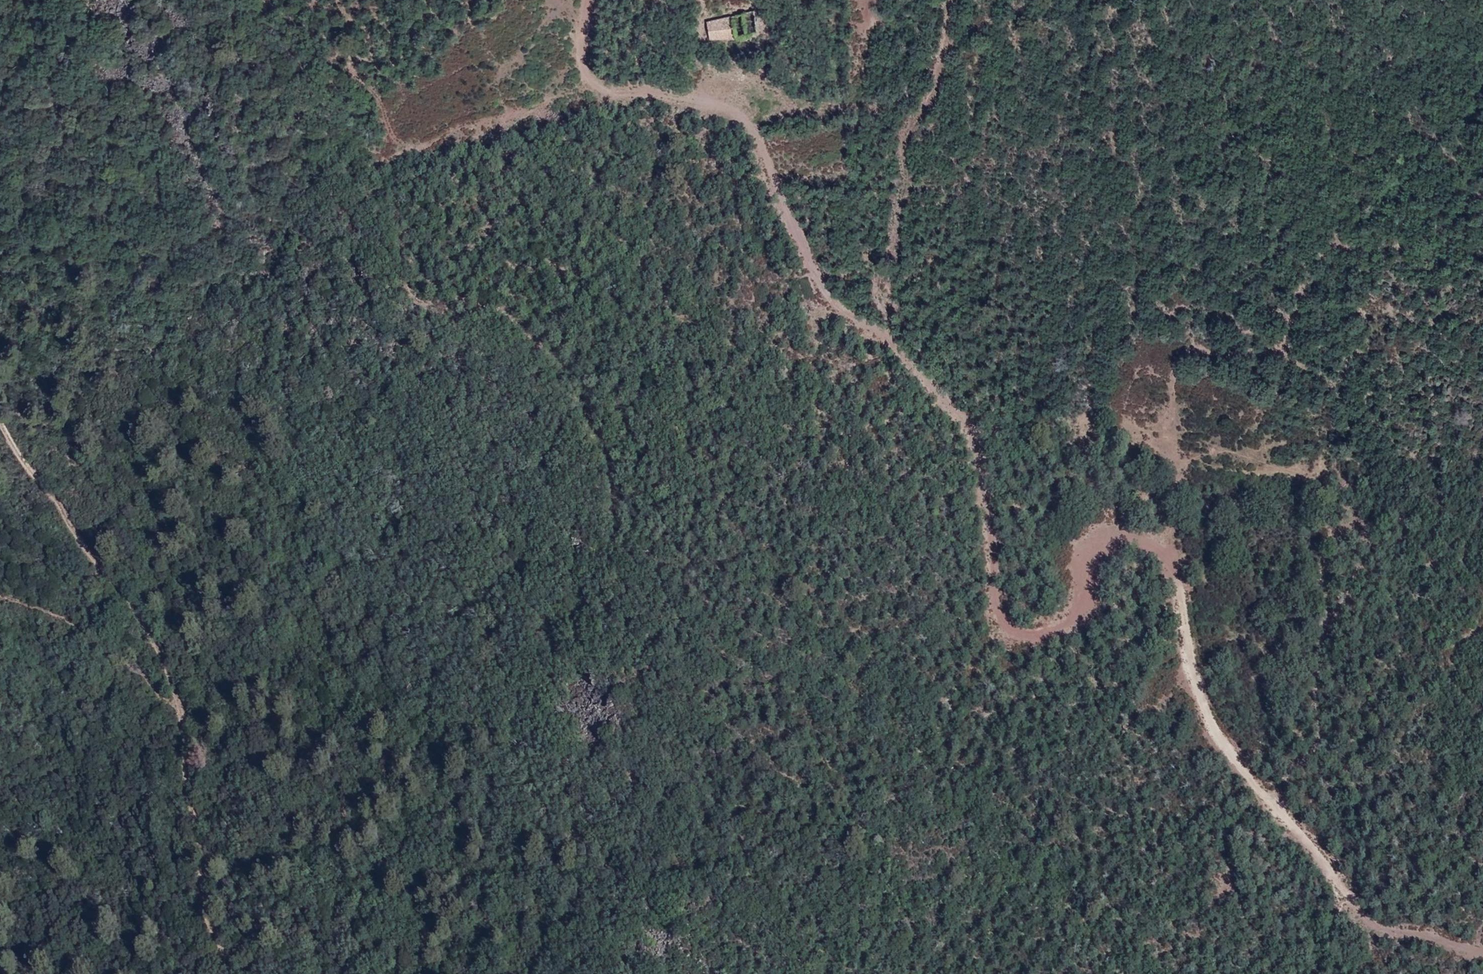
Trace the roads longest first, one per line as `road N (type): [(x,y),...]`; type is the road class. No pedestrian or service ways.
road 1 (track): [(0,415),(69,527),(146,611),(176,694),(203,900),(223,973)]

